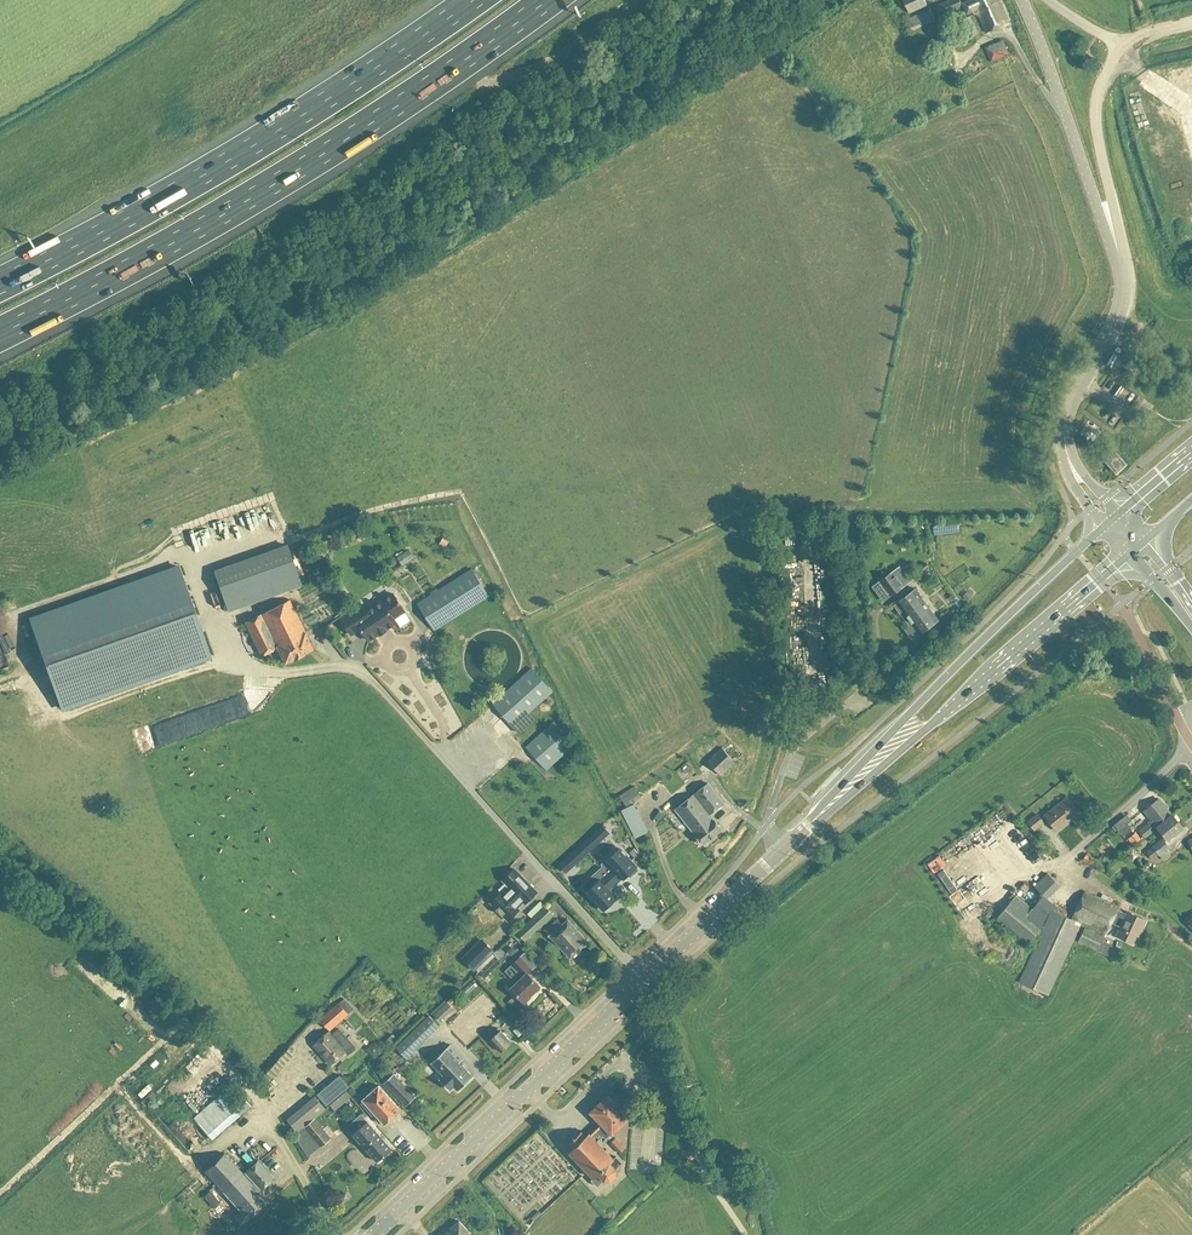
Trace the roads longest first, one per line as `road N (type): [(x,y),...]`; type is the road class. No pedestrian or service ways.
road 1 (motorway): [(0,331),(314,160),(545,0)]
road 2 (secondary): [(375,1234),(786,850)]
road 3 (motorway): [(473,0),(262,143),(0,284)]
road 4 (unclassified): [(0,1195),(182,1025),(255,1095),(336,1234)]
road 5 (tertiary): [(1067,454),(1067,407),(1117,320),(1122,287),(1023,0)]
road 6 (secondary): [(1105,525),(966,656),(815,822)]
road 7 (secondary): [(815,822),(1129,553)]
road 8 (unclassified): [(786,850),(766,827),(789,752),(880,676),(875,612),(887,603)]

